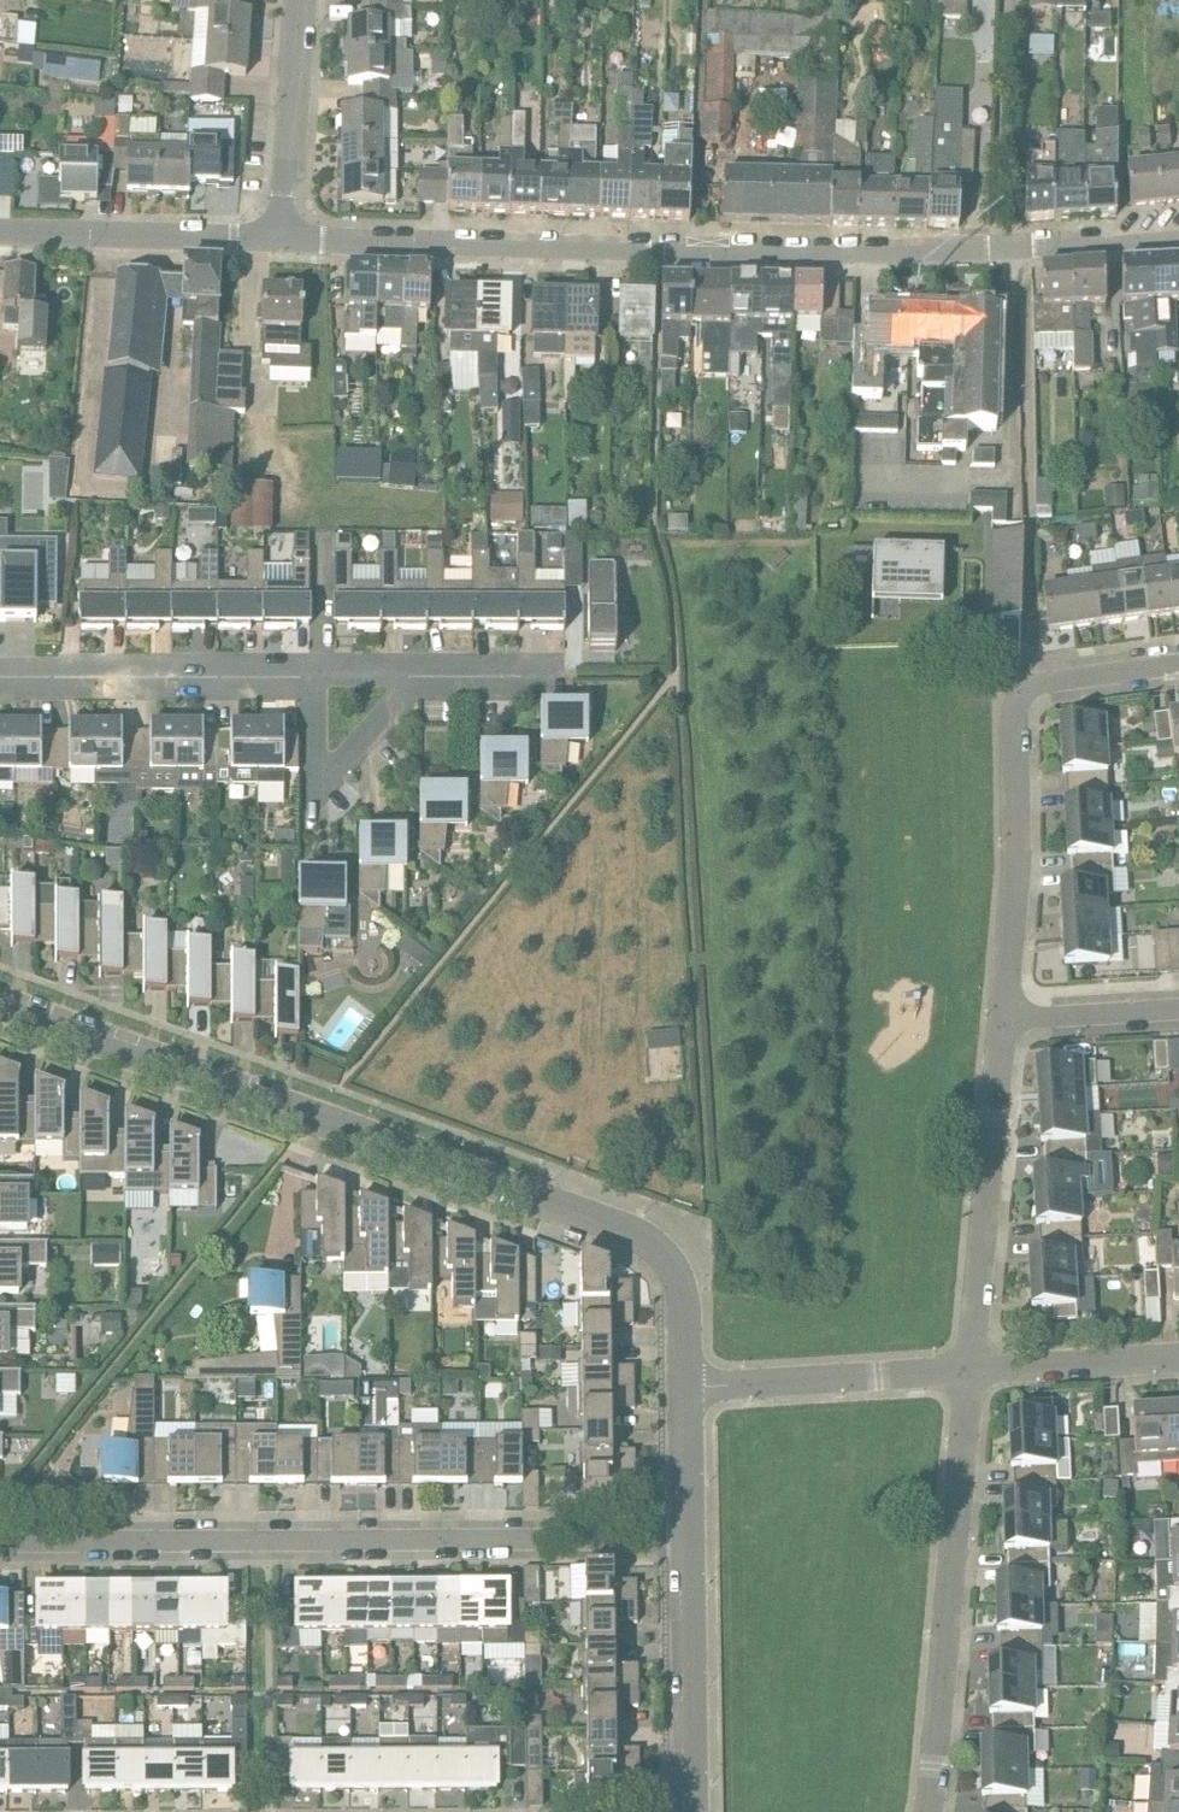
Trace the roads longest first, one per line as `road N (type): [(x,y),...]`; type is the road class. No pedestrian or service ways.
road 1 (residential): [(293,238),(991,248),(1178,235)]
road 2 (residential): [(682,1392),(680,1277),(675,1257),(657,1242),(0,997)]
road 3 (residential): [(0,1540),(688,1539)]
road 4 (residential): [(1006,1013),(1016,719),(1028,689),(1178,662)]
road 5 (residential): [(925,1811),(974,1367)]
road 6 (residential): [(974,1367),(1006,1013)]
road 7 (residential): [(0,677),(315,675)]
road 8 (residential): [(0,229),(293,238)]
road 9 (residential): [(682,1392),(974,1367)]
road 10 (residential): [(315,675),(315,794),(441,674)]
road 11 (residential): [(689,1811),(688,1539)]
road 12 (residential): [(293,238),(308,0)]
road 13 (residential): [(974,1367),(1178,1354)]
road 14 (residential): [(1006,1013),(1178,1005)]
road 15 (residential): [(688,1539),(682,1392)]
road 16 (residential): [(441,674),(574,673)]
road 17 (residential): [(315,675),(441,674)]

